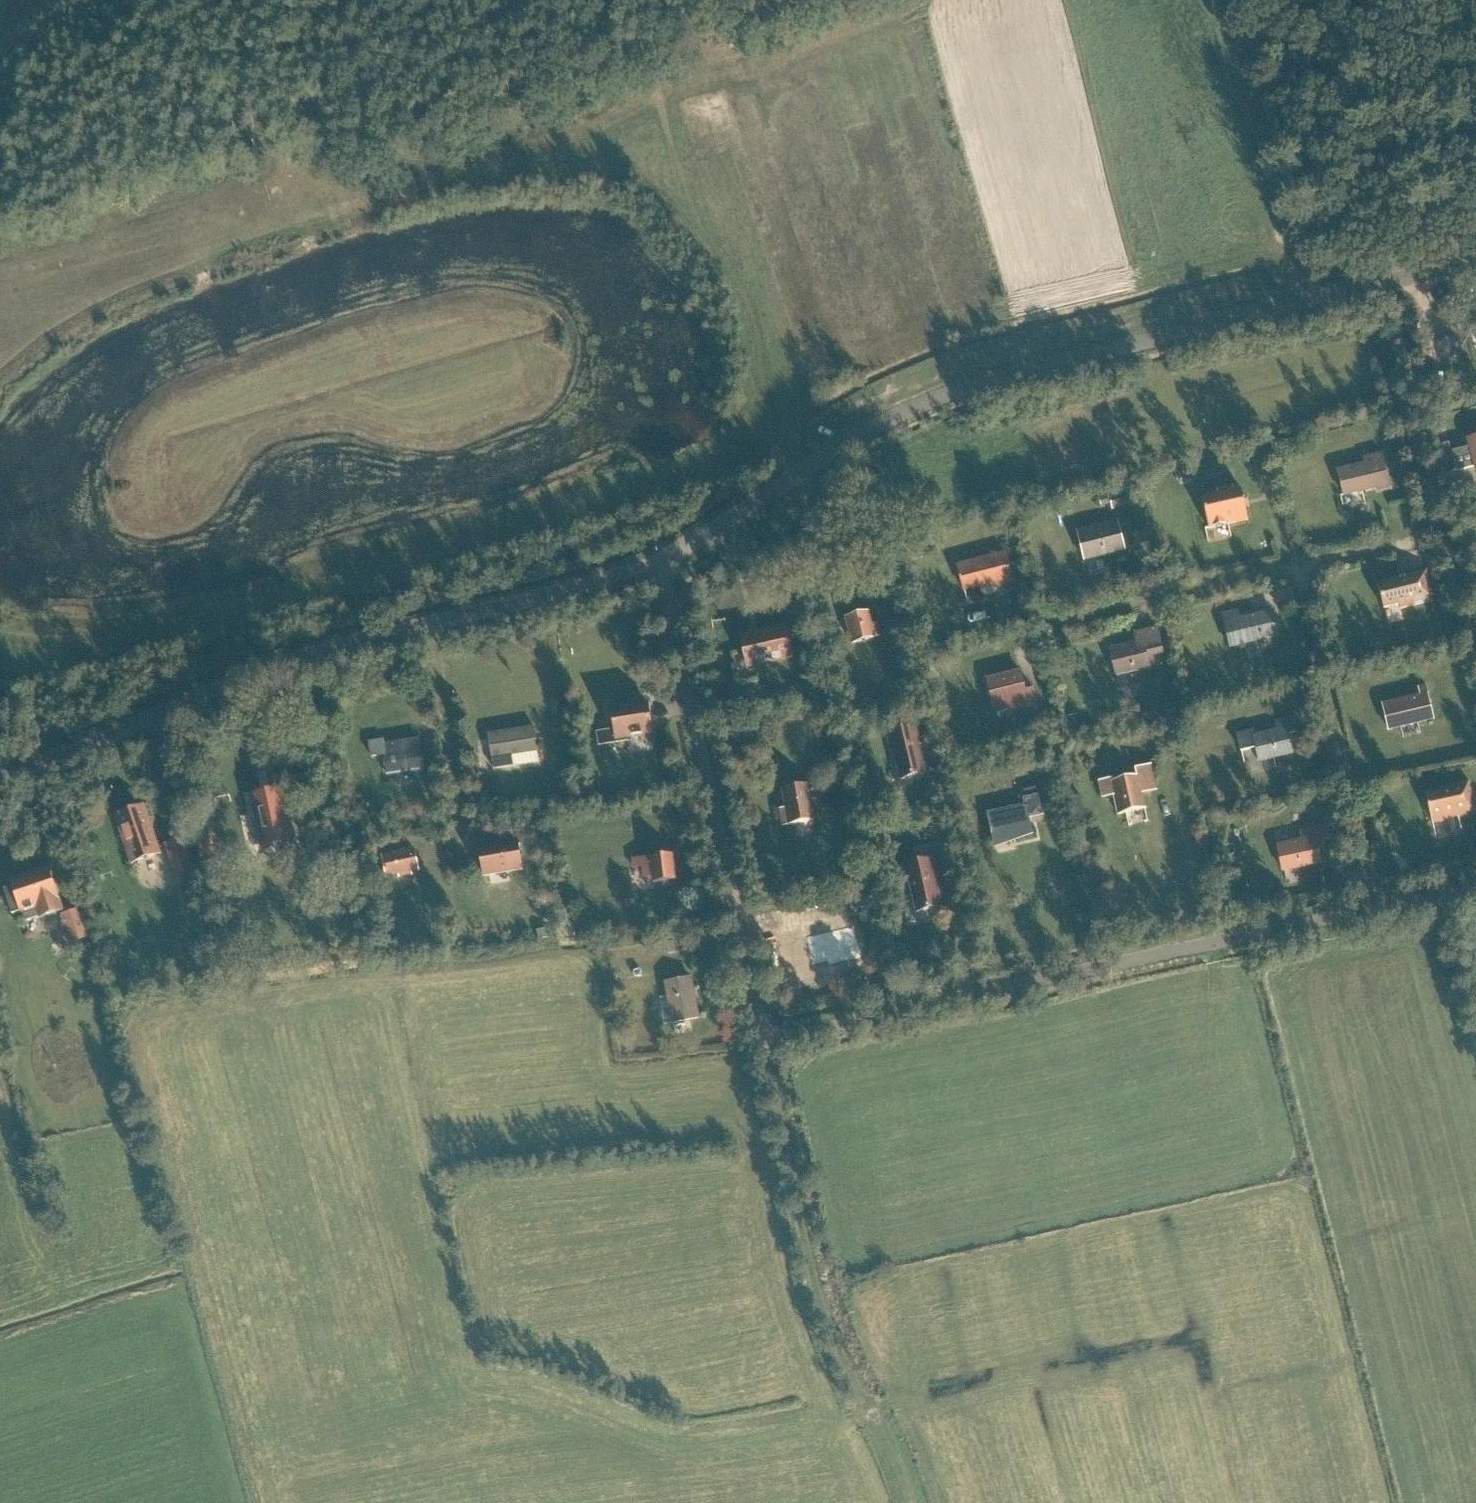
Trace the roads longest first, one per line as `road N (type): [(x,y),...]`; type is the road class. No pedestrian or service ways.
road 1 (residential): [(1378,906),(768,1042),(661,562)]
road 2 (unclassified): [(661,562),(843,445),(978,383),(1371,288)]
road 3 (unclassified): [(0,775),(295,659),(661,562)]
road 4 (track): [(912,1502),(823,1319),(768,1042)]
road 5 (residential): [(1298,568),(1414,541),(1429,516),(1371,288)]
road 6 (residential): [(1298,568),(1378,906)]
road 7 (residential): [(1046,627),(1298,568)]

